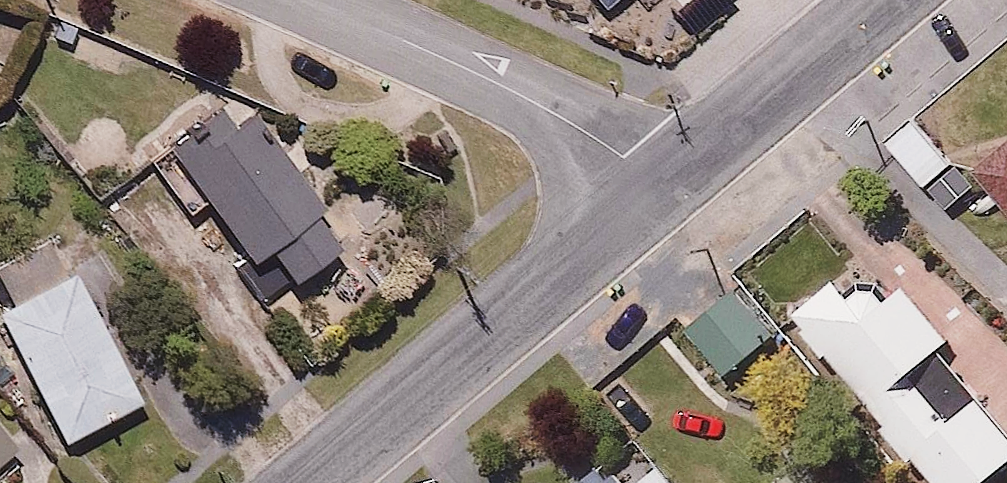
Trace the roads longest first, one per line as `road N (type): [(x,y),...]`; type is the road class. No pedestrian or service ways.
road 1 (residential): [(653,193),(313,482)]
road 2 (residential): [(304,0),(593,134),(653,193)]
road 3 (residential): [(885,0),(653,193)]

